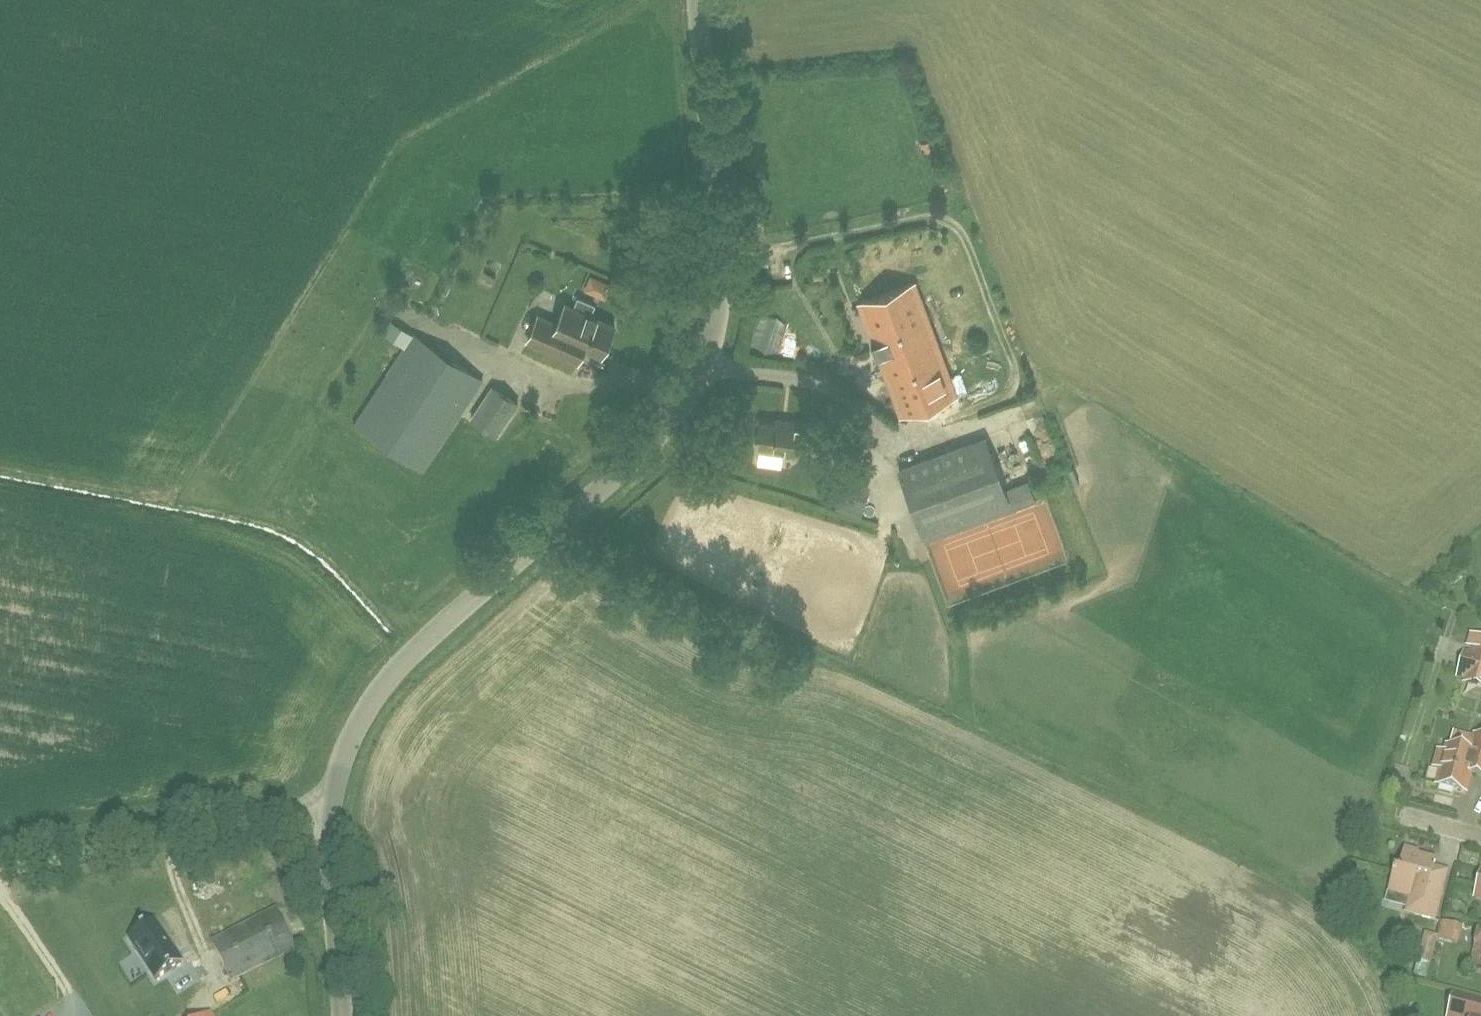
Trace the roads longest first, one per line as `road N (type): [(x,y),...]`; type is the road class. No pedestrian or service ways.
road 1 (unclassified): [(326,801),(350,735),(386,678),(657,439),(702,377),(714,345),(722,255),(695,0)]
road 2 (unclassified): [(0,875),(326,801)]
road 3 (unclassified): [(340,1015),(326,801)]

